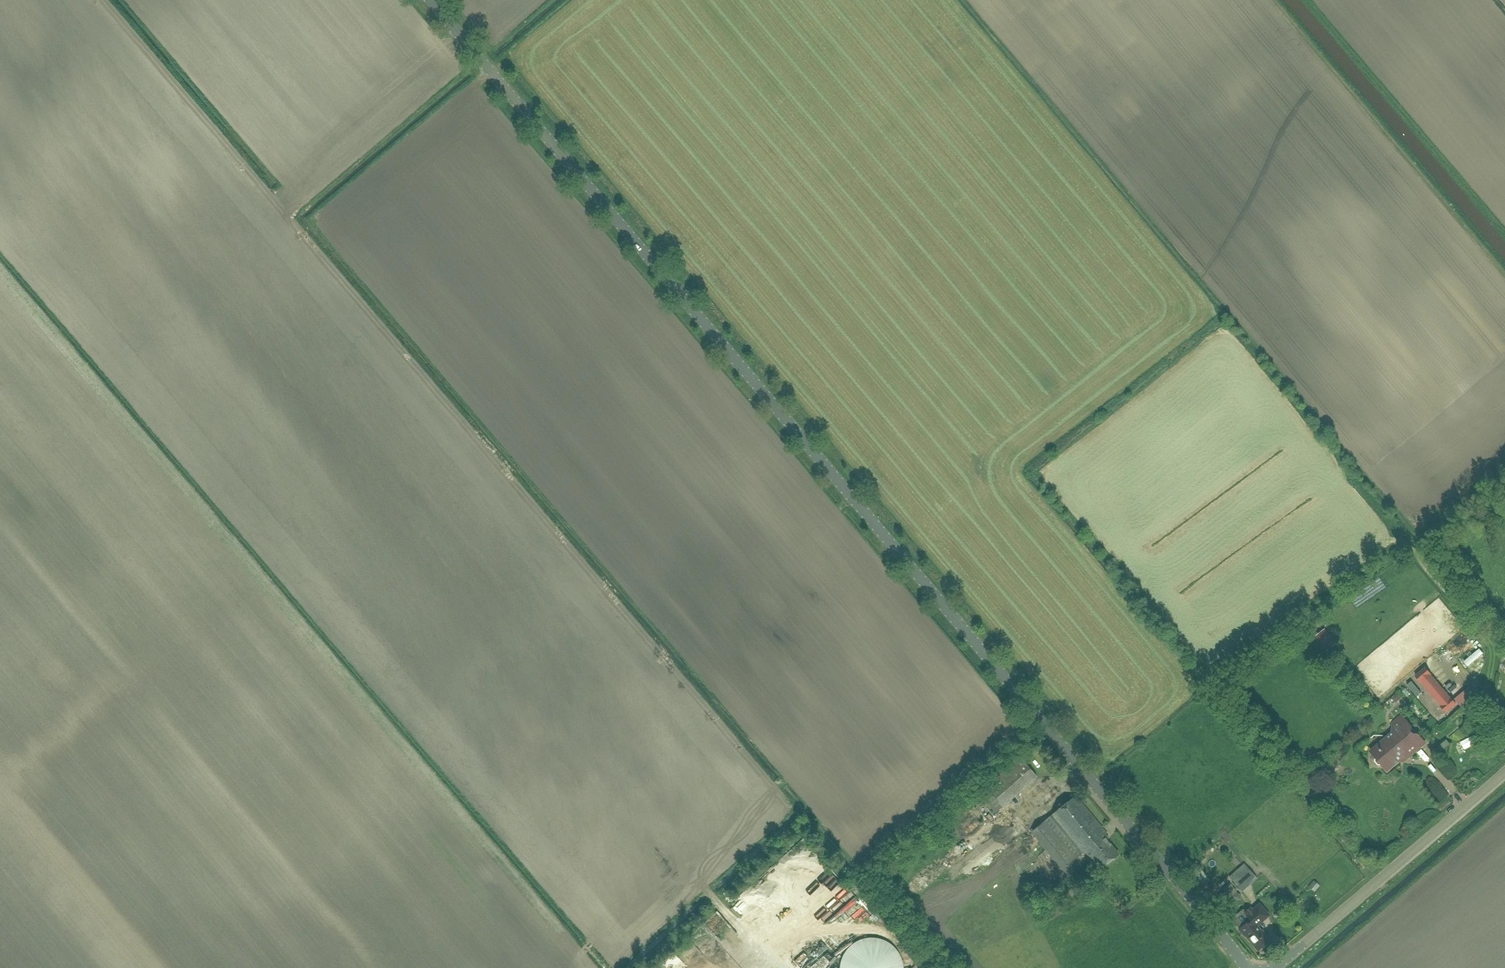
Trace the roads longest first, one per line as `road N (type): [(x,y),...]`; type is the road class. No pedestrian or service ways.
road 1 (tertiary): [(1241,967),(429,0)]
road 2 (tertiary): [(1270,967),(1504,774)]

